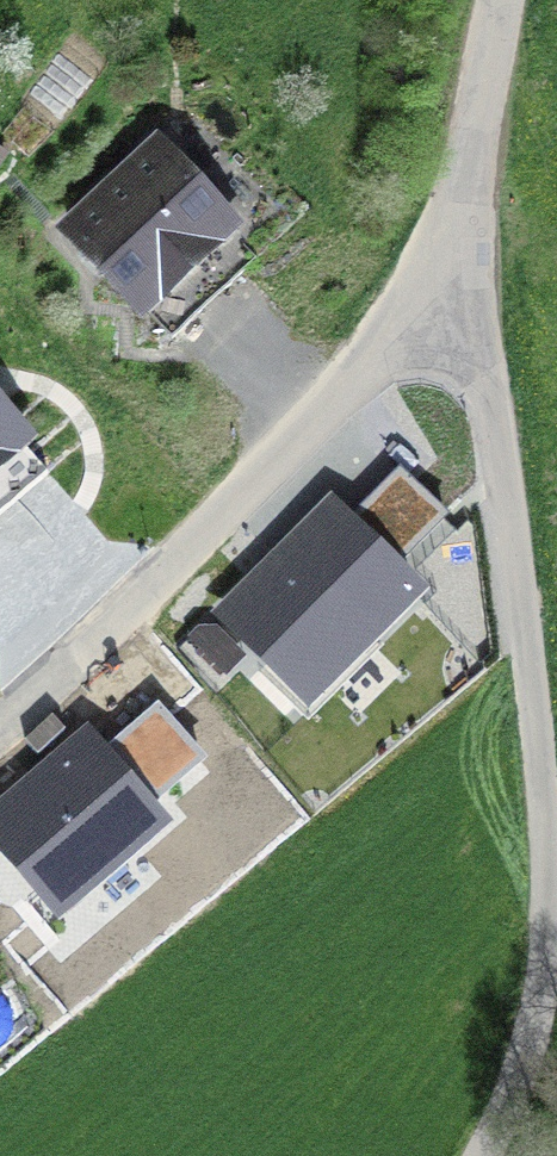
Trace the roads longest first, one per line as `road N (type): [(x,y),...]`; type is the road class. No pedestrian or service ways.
road 1 (unclassified): [(481,1155),(536,1019),(549,891),(532,673),(487,389),(458,269)]
road 2 (unclassified): [(458,269),(211,536),(0,726)]
road 3 (unclassified): [(499,0),(458,269)]

